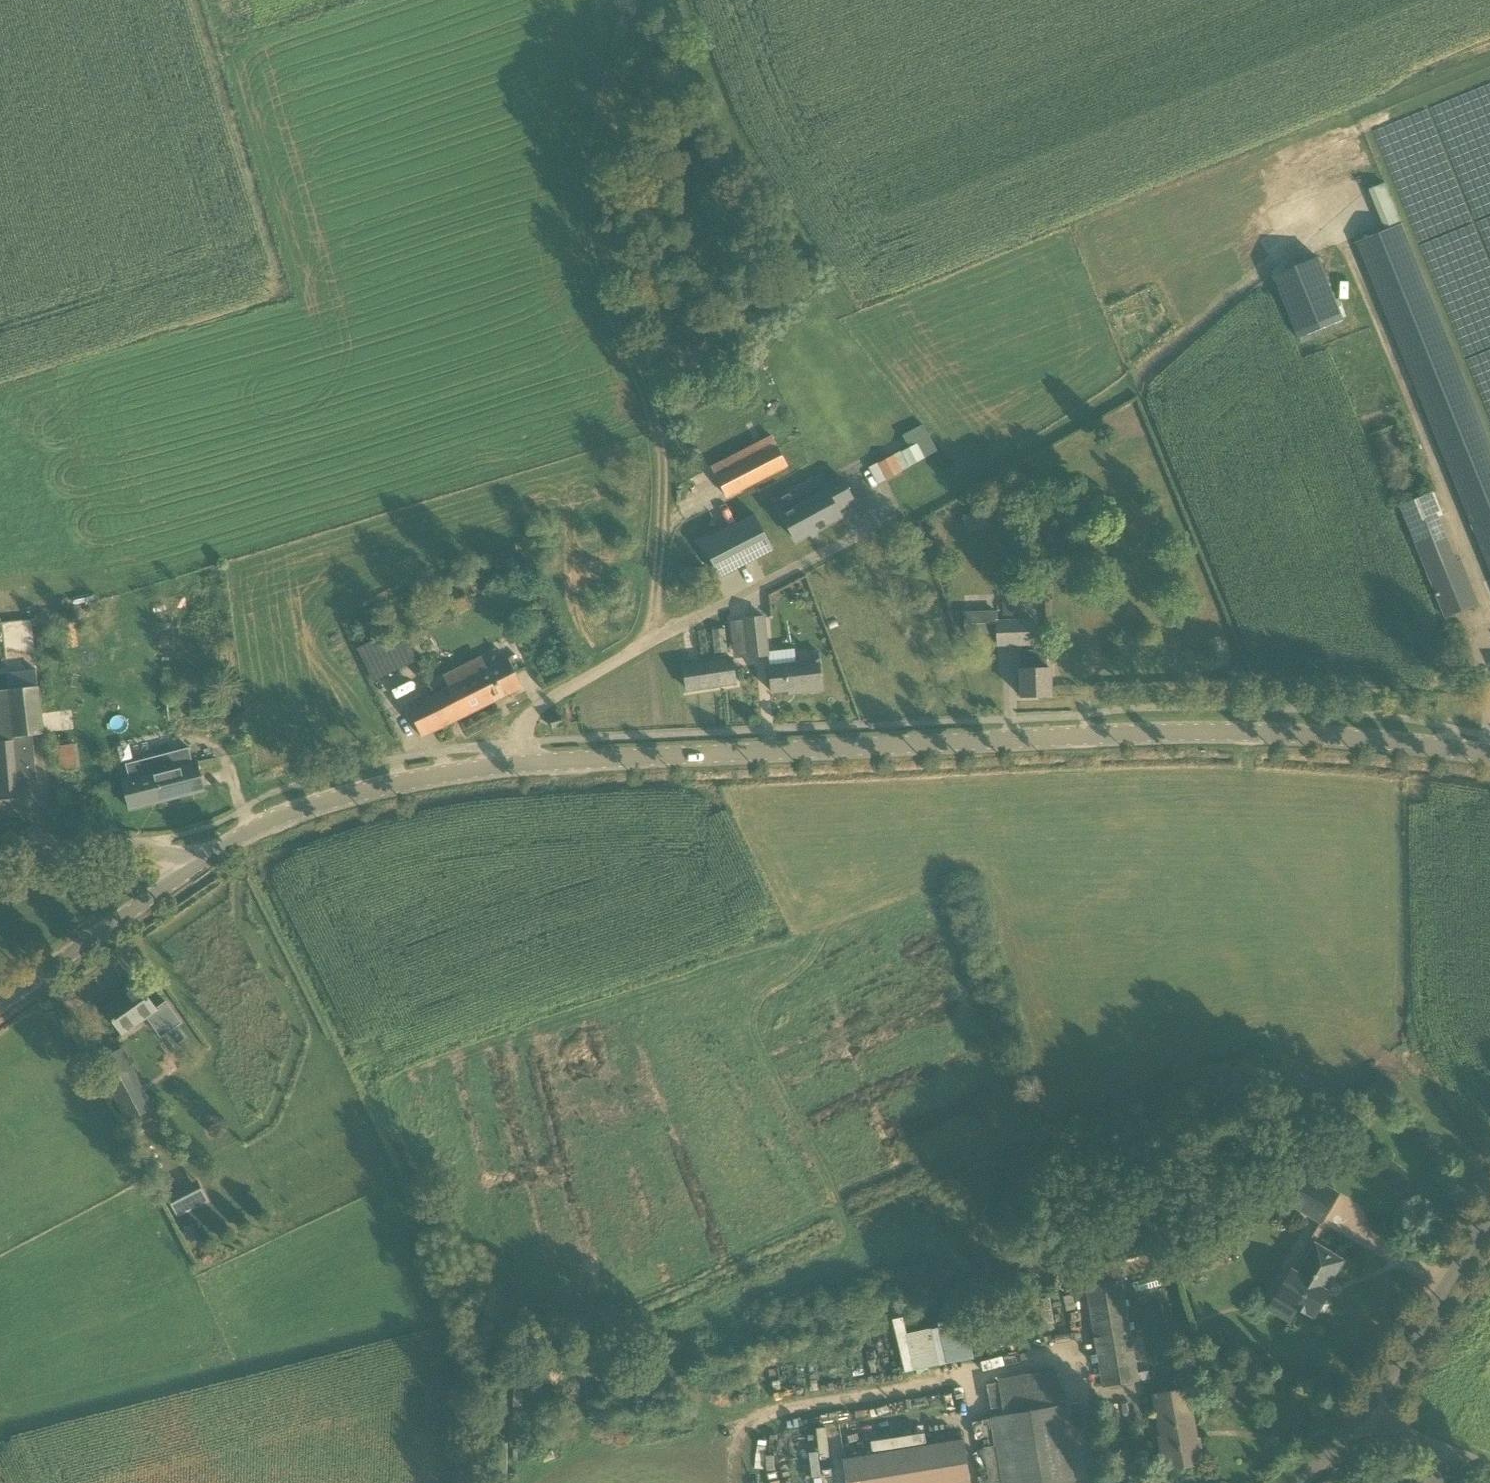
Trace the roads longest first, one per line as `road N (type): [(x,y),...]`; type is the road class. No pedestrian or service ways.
road 1 (tertiary): [(1489,753),(1362,736),(1144,730),(514,764)]
road 2 (track): [(650,641),(661,447),(597,249),(589,170),(632,0)]
road 3 (unclassified): [(514,764),(524,723),(555,694),(899,516)]
road 4 (tertiary): [(195,866),(260,826),(340,797),(514,764)]
road 5 (unclassified): [(1356,1420),(1489,1216)]
road 6 (tertiary): [(0,1004),(195,866)]
road 7 (unclassified): [(0,854),(137,842),(195,866)]
road 8 (unclassified): [(1356,1420),(1489,1469)]

